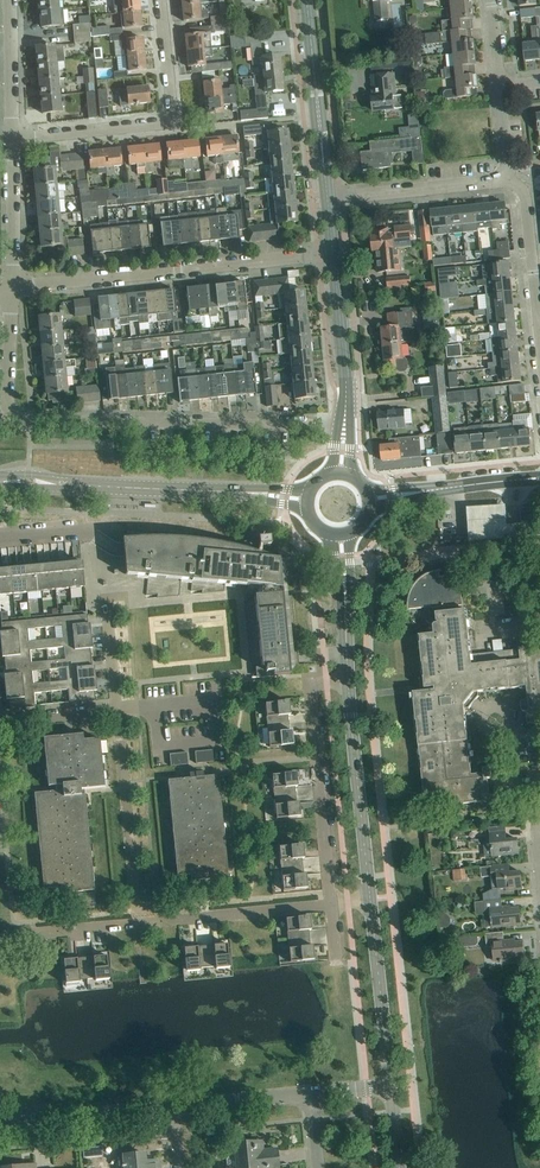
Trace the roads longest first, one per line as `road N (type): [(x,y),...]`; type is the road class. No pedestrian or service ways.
road 1 (residential): [(344,425),(24,418),(7,395),(12,291)]
road 2 (residential): [(333,253),(12,291)]
road 3 (tertiary): [(0,482),(309,500)]
road 4 (residential): [(39,931),(332,903)]
road 5 (residential): [(161,0),(169,119),(12,139)]
road 6 (residential): [(348,682),(312,690),(332,903)]
road 7 (tertiary): [(370,899),(348,682)]
road 8 (tertiary): [(327,199),(307,0)]
road 9 (tertiary): [(389,1085),(370,899)]
road 10 (residential): [(327,199),(510,180)]
road 11 (residential): [(0,1124),(175,1107)]
road 12 (tertiary): [(368,500),(539,477)]
road 13 (tertiary): [(344,425),(333,253)]
road 14 (residential): [(155,706),(212,701),(217,742),(159,748)]
road 15 (residential): [(0,721),(155,706)]
road 16 (residential): [(539,329),(526,199),(510,180)]
road 17 (residential): [(12,291),(12,139)]
road 18 (tertiary): [(348,682),(341,533)]
road 19 (residential): [(12,139),(10,0)]
road 20 (residential): [(175,1107),(310,1093)]
road 21 (residential): [(122,549),(79,531),(0,539)]

